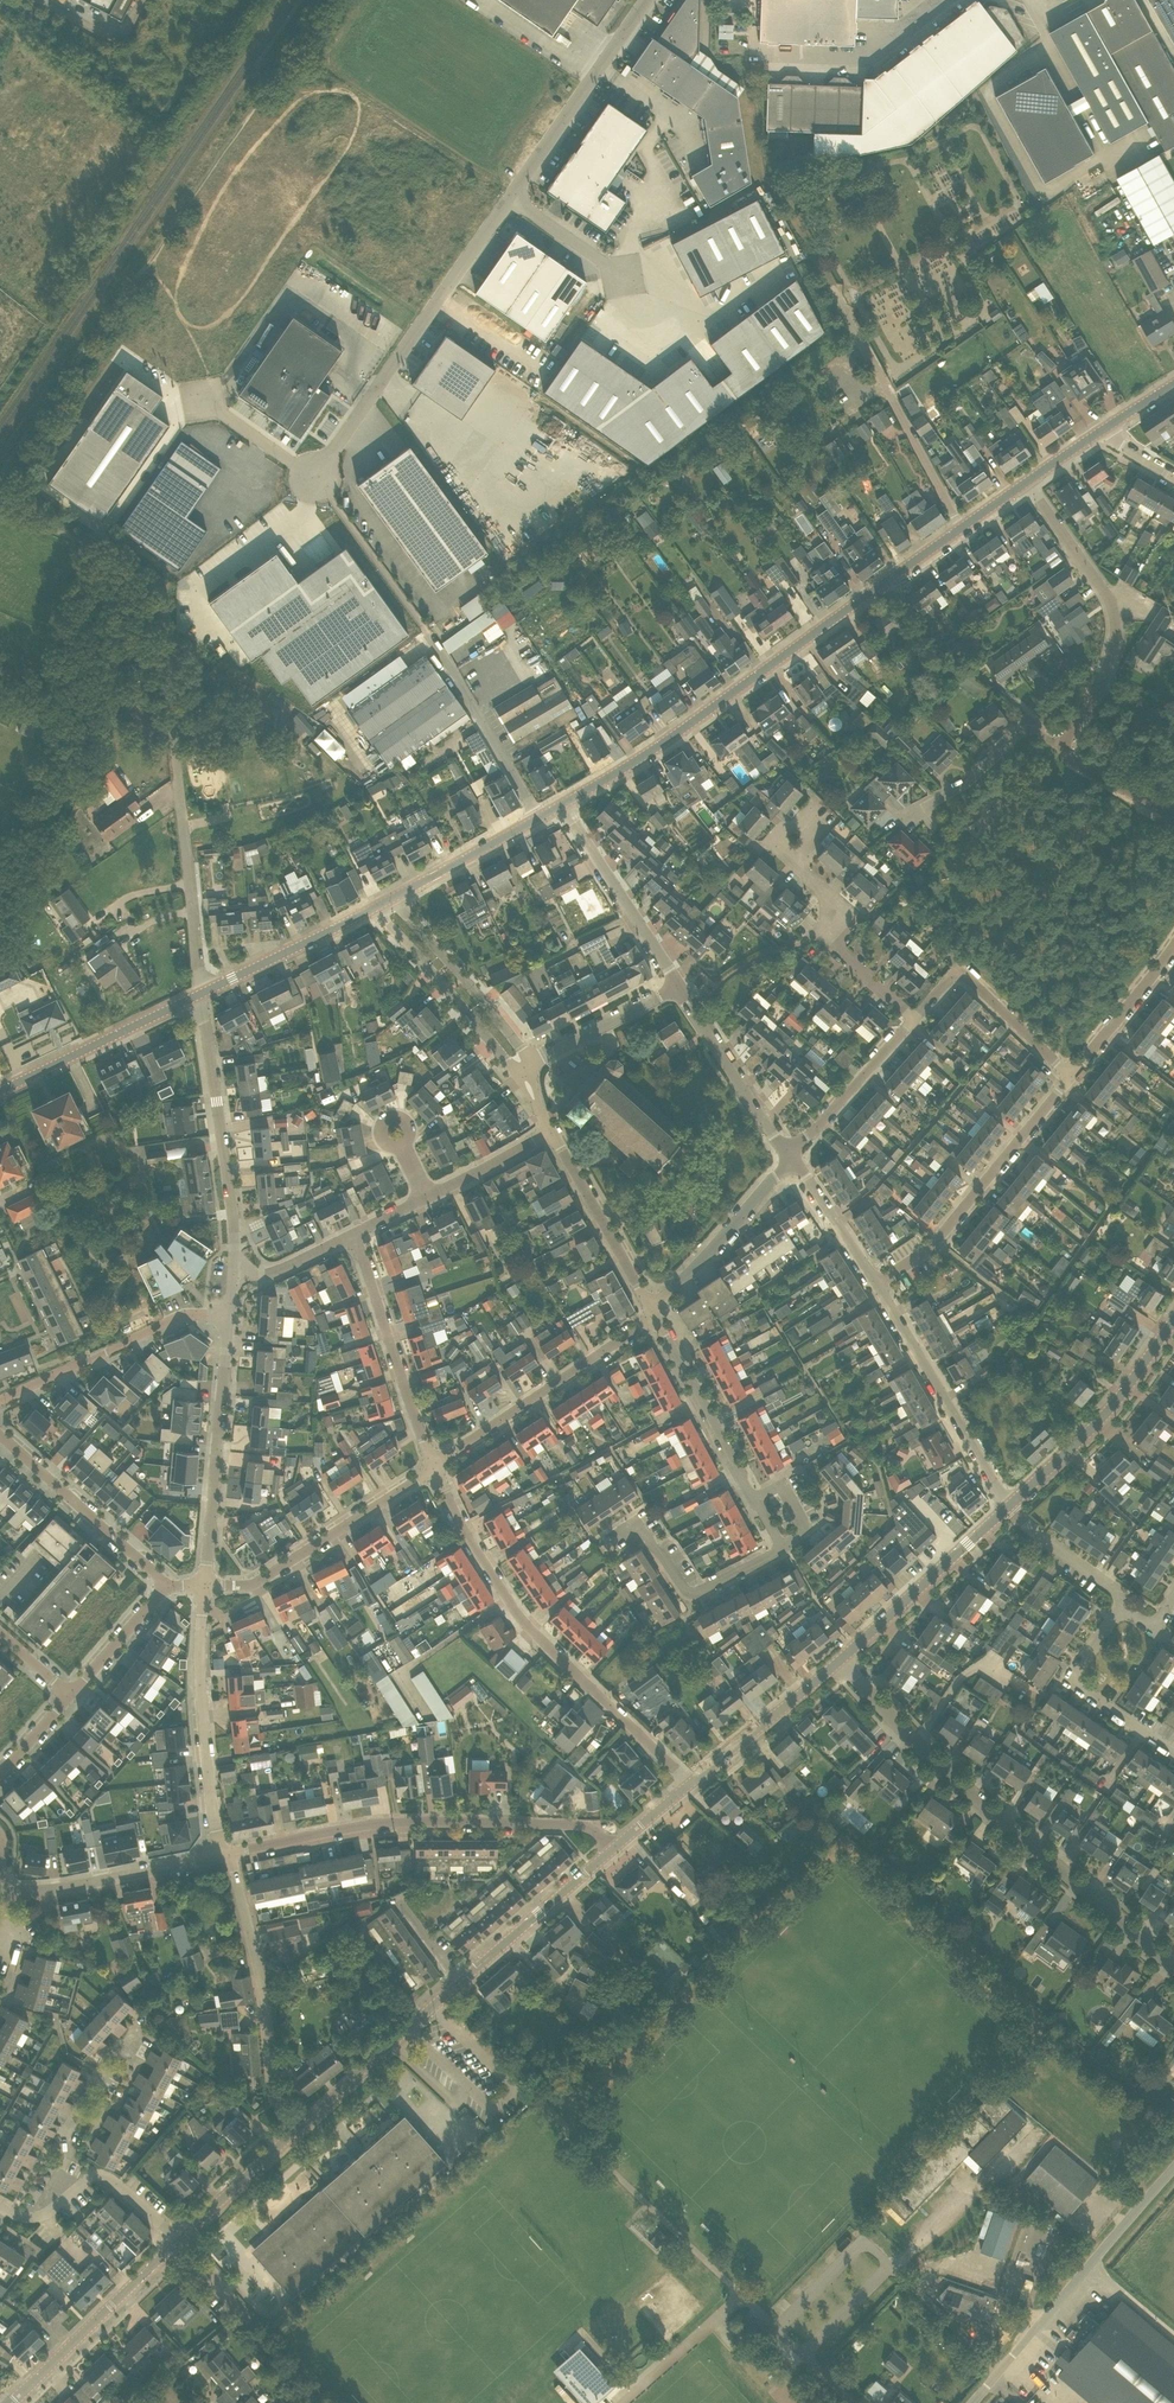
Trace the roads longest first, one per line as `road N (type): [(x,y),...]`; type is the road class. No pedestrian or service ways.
road 1 (tertiary): [(561,805),(685,727),(1026,481)]
road 2 (residential): [(655,1312),(784,1557),(704,1590),(687,1583),(656,1535),(636,1529),(614,1540)]
road 3 (residential): [(1173,1967),(946,1771),(839,1660)]
road 4 (residential): [(1173,815),(1070,758),(1061,744),(1101,686),(1116,611),(1026,481)]
road 5 (residential): [(298,2128),(610,1850)]
road 6 (residential): [(691,1782),(526,1623),(462,1527),(434,1467)]
road 7 (unclassified): [(538,818),(416,620),(313,480)]
road 8 (residential): [(231,1853),(418,1820),(575,1824),(592,1829),(610,1850)]
road 9 (track): [(0,477),(216,160)]
road 10 (unclassified): [(313,480),(510,197)]
road 11 (residential): [(973,2402),(1173,2169)]
road 12 (residential): [(298,2128),(277,2105),(266,2005),(231,1853)]
road 13 (residential): [(915,1019),(832,945),(826,889),(779,848),(817,805)]
road 14 (residential): [(876,1284),(935,1244),(1071,1077)]
road 15 (residential): [(234,1274),(201,995)]
road 16 (residential): [(222,1855),(202,1706),(205,1585)]
road 17 (residential): [(434,1467),(655,1312)]
road 18 (residential): [(205,1585),(231,1317)]
road 19 (residential): [(205,1585),(253,1584),(434,1467)]
road 20 (residential): [(1008,1507),(876,1284)]
road 21 (unclassified): [(1008,1507),(1101,1408),(1173,1309)]
road 22 (residential): [(0,1400),(188,1313),(231,1317)]
road 23 (residential): [(434,1467),(355,1233)]
road 24 (unclassified): [(510,197),(647,0)]
road 25 (residential): [(12,2402),(179,2240)]
road 26 (unclassified): [(839,1660),(1008,1507)]
road 27 (residential): [(0,1432),(166,1585)]
road 28 (residential): [(0,1890),(64,1888),(222,1855)]
road 29 (tertiary): [(0,1091),(201,995)]
road 30 (residential): [(355,1233),(553,1131)]
road 31 (residential): [(38,2216),(99,2088),(147,2024)]
road 32 (residential): [(374,908),(517,1073)]
road 33 (residential): [(679,986),(561,805)]
road 34 (residential): [(534,1059),(392,899)]
road 35 (residential): [(915,1019),(951,979),(969,979),(1071,1077)]
road 36 (residential): [(553,1131),(655,1312)]
road 37 (residential): [(1173,1750),(1074,1681),(1122,1609)]
road 38 (residential): [(655,1312),(795,1163)]
road 39 (residential): [(786,1151),(679,986)]
road 40 (tertiary): [(201,995),(374,908)]
road 41 (track): [(325,0),(216,160)]
road 42 (unclassified): [(691,1782),(839,1660)]
road 43 (residential): [(786,1151),(915,1019)]
road 44 (residential): [(179,2240),(103,2175),(38,2216)]
road 45 (tertiary): [(392,899),(538,818)]
road 46 (residential): [(179,2240),(298,2128)]
road 47 (residential): [(1071,1077),(1173,950)]
road 48 (residential): [(534,1059),(679,986)]
road 49 (residential): [(1122,1609),(1117,1591),(1008,1507)]
road 50 (unclassified): [(510,197),(631,281)]
road 51 (residential): [(166,1585),(69,1695)]
road 52 (residential): [(876,1284),(795,1163)]
road 53 (unclassified): [(313,480),(201,399)]
road 54 (residential): [(234,1274),(263,1276),(355,1233)]

